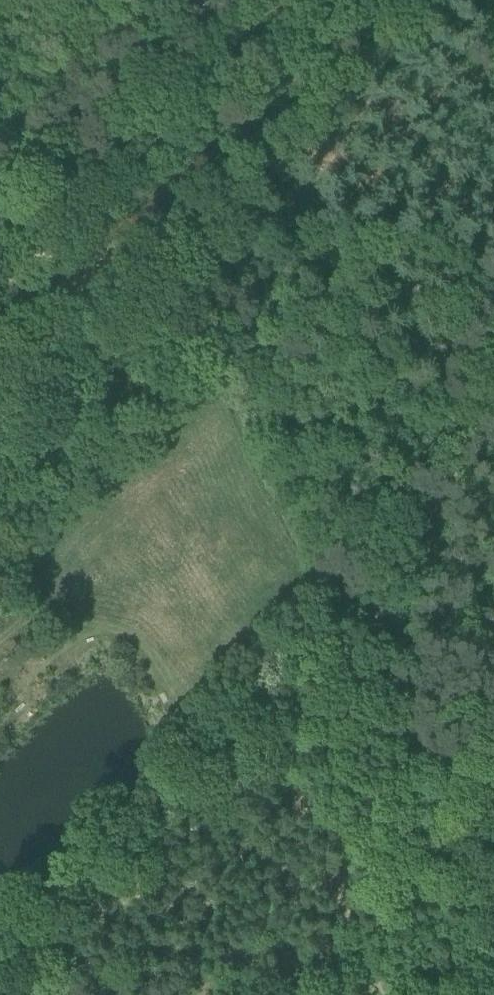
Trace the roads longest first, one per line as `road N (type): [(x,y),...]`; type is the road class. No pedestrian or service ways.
road 1 (track): [(493,915),(301,521),(249,445),(222,362),(166,260)]
road 2 (track): [(357,633),(493,352)]
road 3 (track): [(0,446),(60,399),(118,292),(166,260)]

